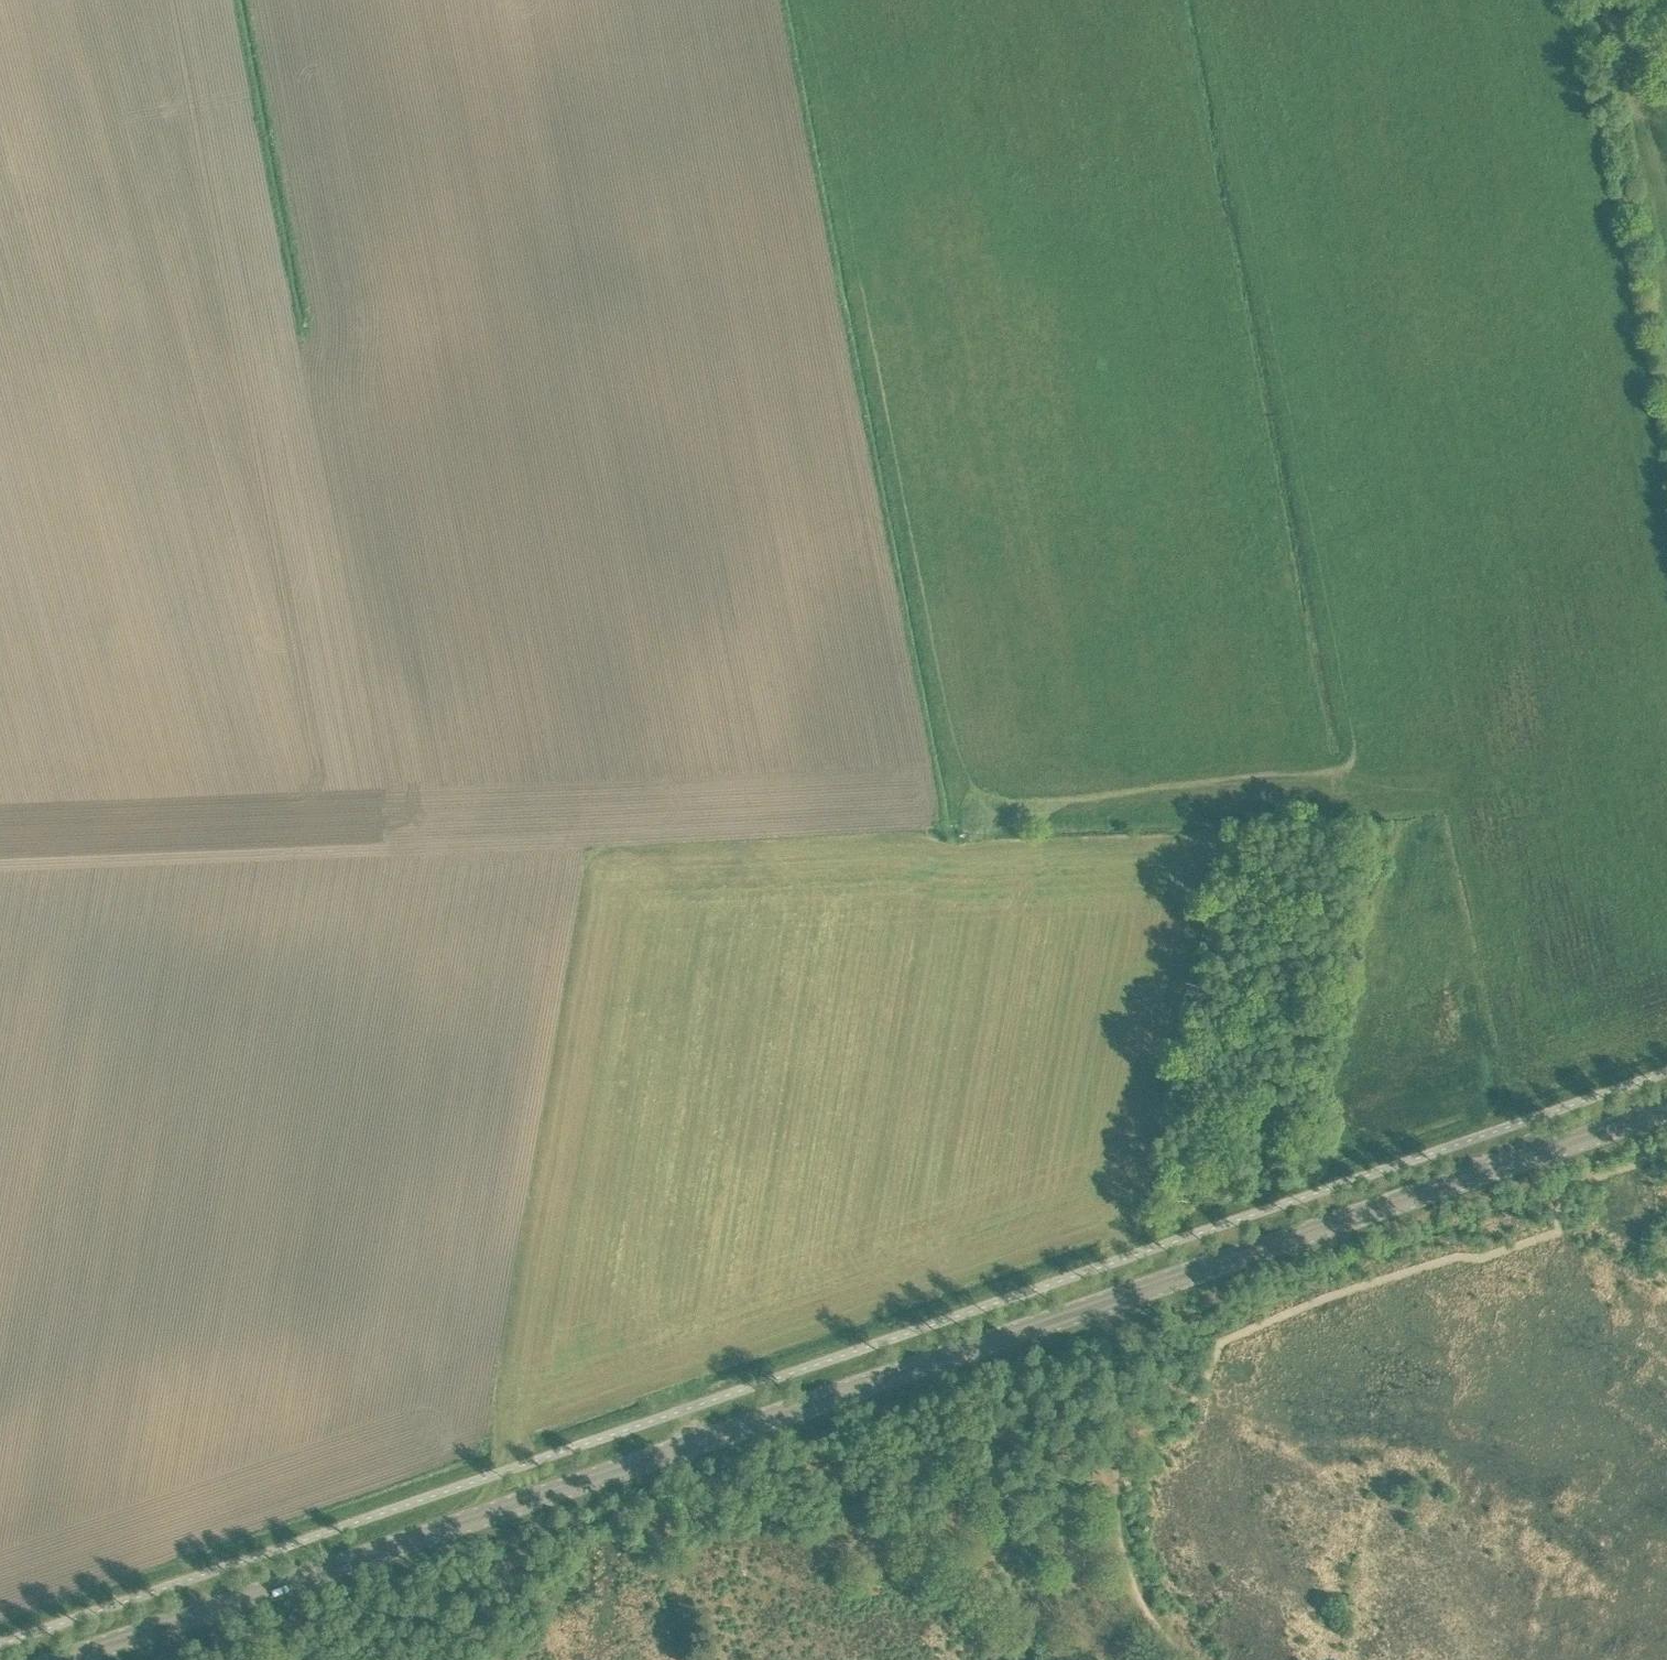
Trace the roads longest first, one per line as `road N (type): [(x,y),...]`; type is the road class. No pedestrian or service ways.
road 1 (tertiary): [(68,1659),(1666,1111)]
road 2 (track): [(1183,1659),(1145,1612),(1120,1551),(1118,1437)]
road 3 (track): [(1118,1437),(1107,1303),(1094,1270)]

